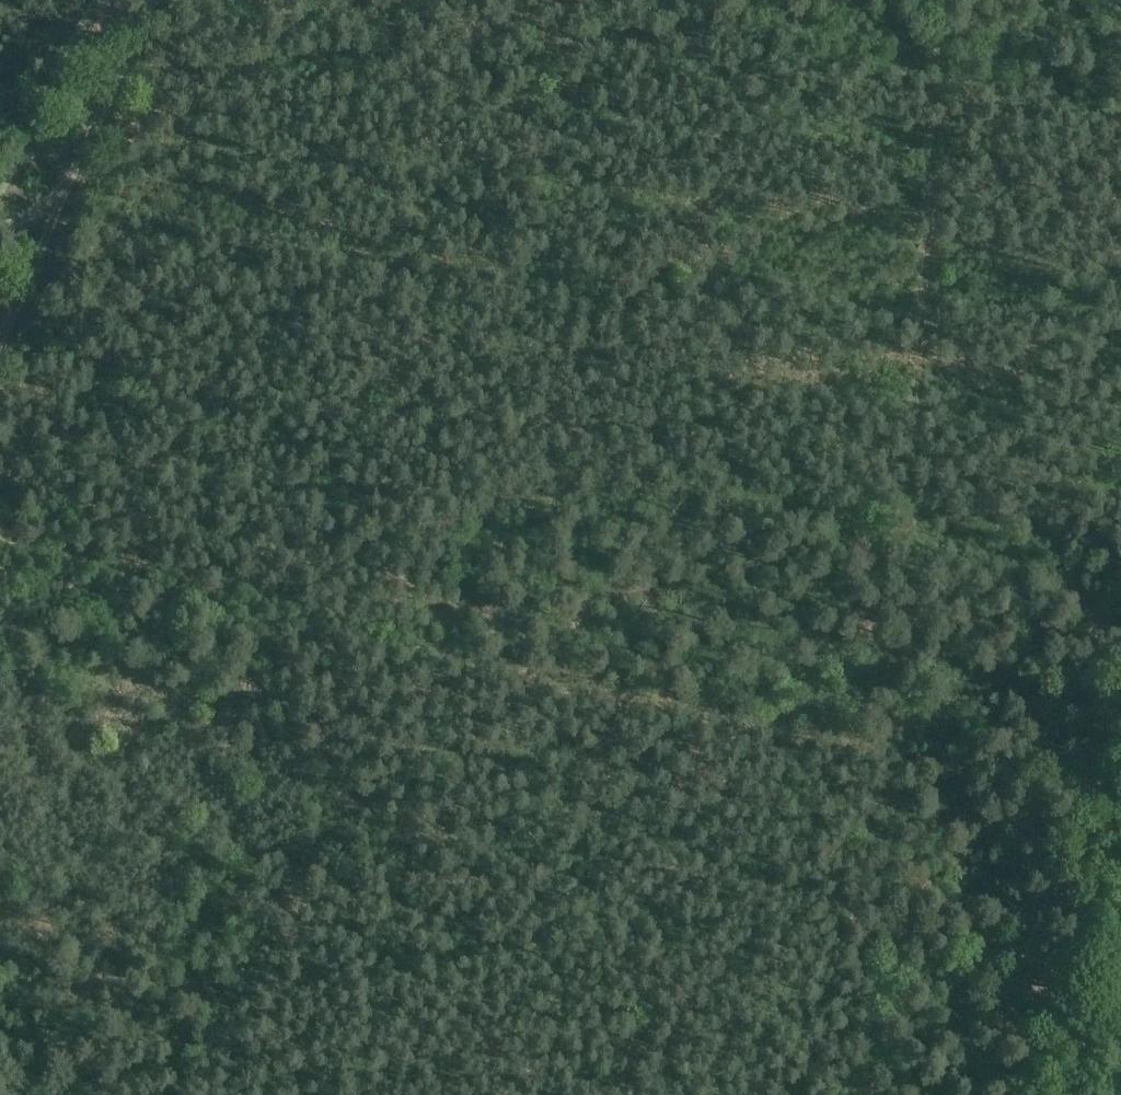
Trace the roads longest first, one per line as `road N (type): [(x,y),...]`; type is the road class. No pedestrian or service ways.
road 1 (track): [(0,574),(849,747),(875,740),(890,715),(946,0)]
road 2 (track): [(150,0),(42,247)]

